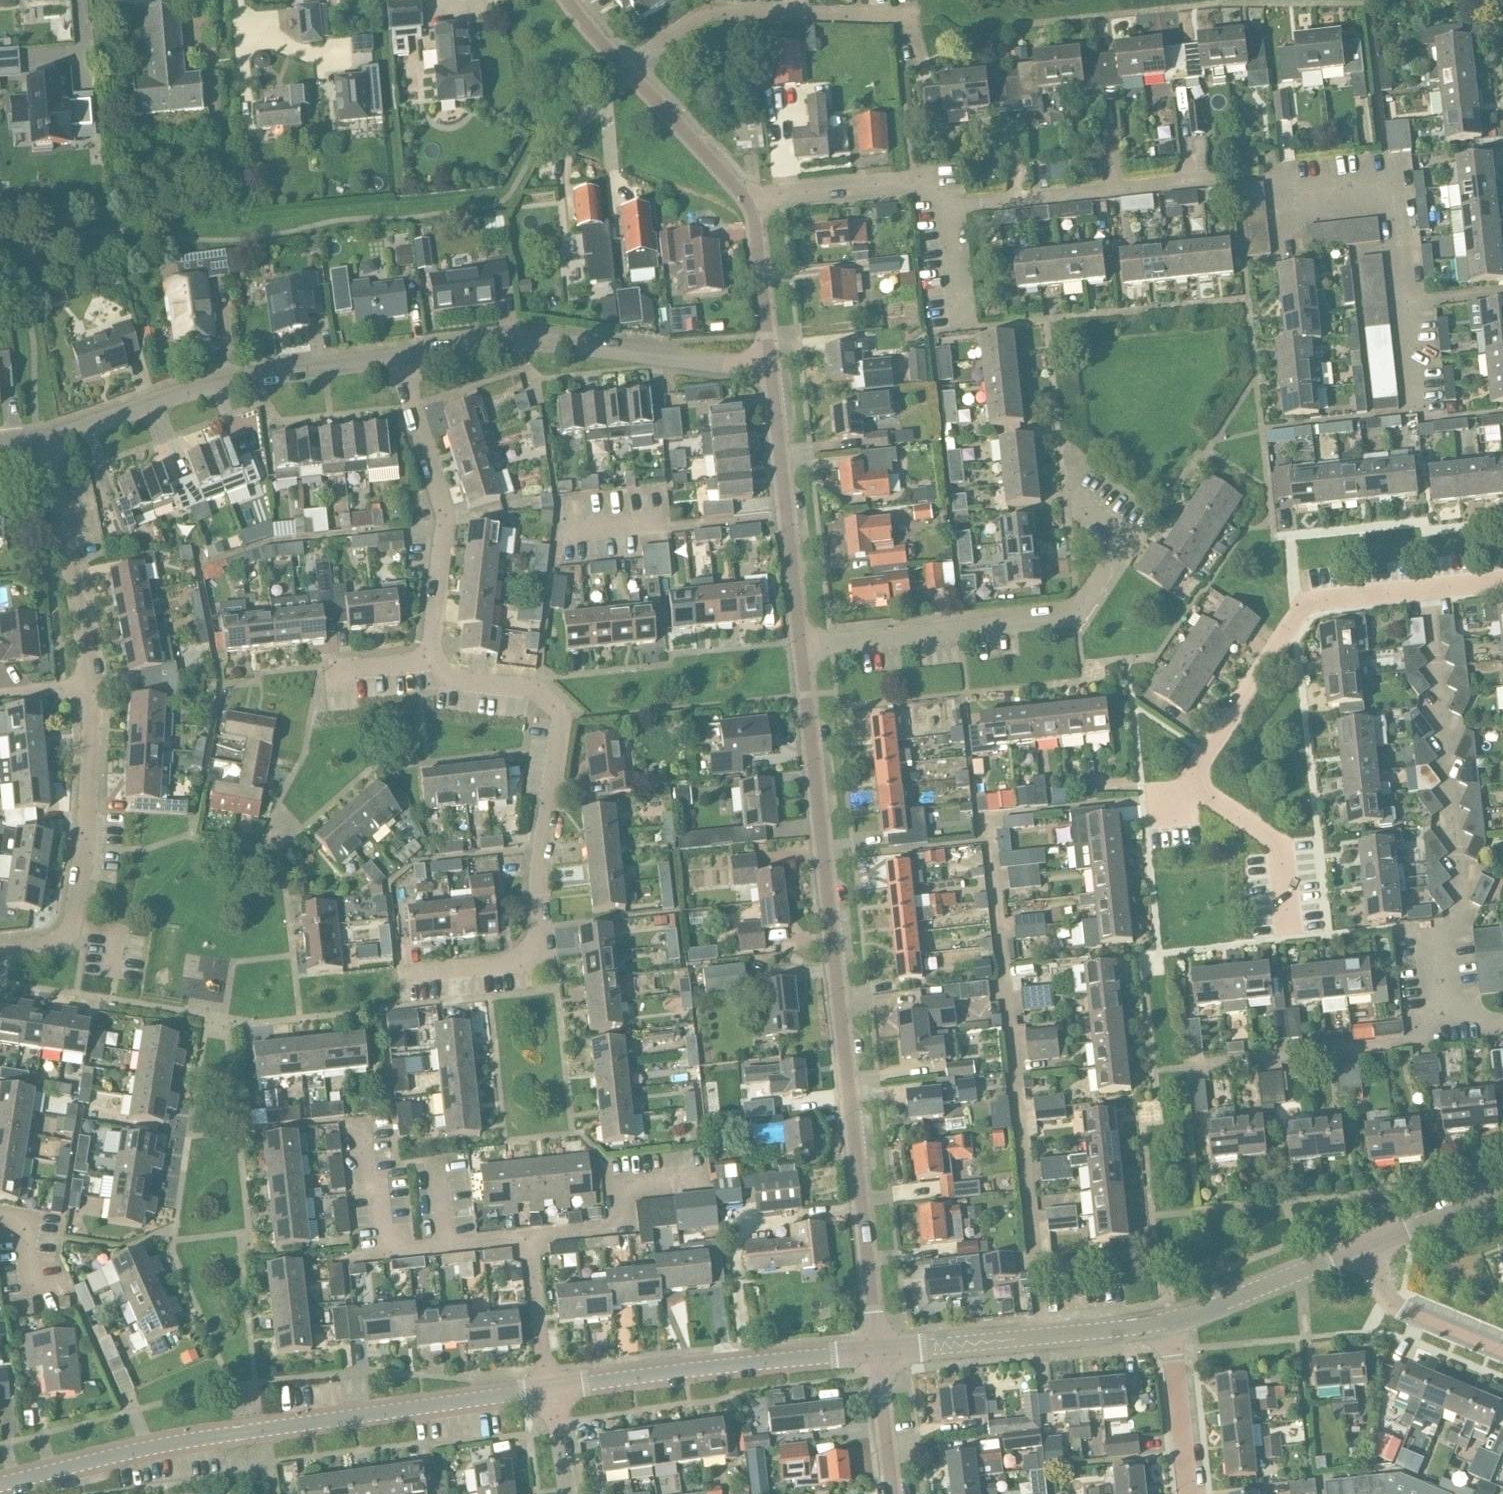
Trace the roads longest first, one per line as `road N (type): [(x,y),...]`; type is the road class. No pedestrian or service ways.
road 1 (residential): [(876,1353),(801,648)]
road 2 (tertiary): [(0,1489),(216,1435),(553,1388)]
road 3 (residential): [(405,974),(519,961),(538,946),(539,856),(564,718),(537,690),(453,681),(433,659)]
road 4 (residential): [(1044,1338),(989,823)]
road 5 (residential): [(801,648),(1078,613),(1128,541),(1072,498)]
road 6 (residential): [(1473,1018),(1430,594)]
road 7 (residential): [(407,359),(525,343),(771,369)]
road 8 (residential): [(58,439),(204,386),(407,359)]
road 9 (residential): [(1191,787),(1300,615),(1430,594)]
road 10 (tertiary): [(553,1388),(876,1353)]
road 11 (residential): [(0,951),(51,946),(73,921),(92,684)]
road 12 (residential): [(630,74),(706,13),(887,19),(915,50)]
road 13 (residential): [(433,659),(447,520),(407,359)]
road 14 (residential): [(1407,307),(1394,183),(1290,192),(1296,259)]
road 15 (residential): [(1200,1066),(1420,1042),(1423,1027),(1473,1018)]
road 16 (residential): [(942,212),(1224,184)]
road 17 (residential): [(801,648),(771,369)]
road 18 (residential): [(92,684),(58,439)]
road 19 (residential): [(700,1179),(617,1186),(623,1233),(534,1243)]
road 20 (residential): [(750,201),(917,181),(942,212)]
road 21 (tertiary): [(1172,1322),(1363,1250)]
road 22 (residential): [(1290,943),(1278,846),(1191,787)]
road 23 (residential): [(445,1247),(380,1254),(363,1122)]
road 24 (residential): [(1502,1351),(1399,1307),(1363,1250)]
road 25 (residential): [(750,201),(630,74)]
road 26 (residential): [(1190,1493),(1172,1322)]
road 27 (residential): [(771,369),(750,201)]
road 28 (tertiary): [(876,1353),(1044,1338)]
road 29 (tertiary): [(1363,1250),(1502,1193)]
road 30 (residential): [(553,1388),(534,1243)]
road 31 (residential): [(894,1493),(876,1353)]
road 32 (tertiary): [(1044,1338),(1172,1322)]
road 33 (residential): [(959,334),(942,212)]

